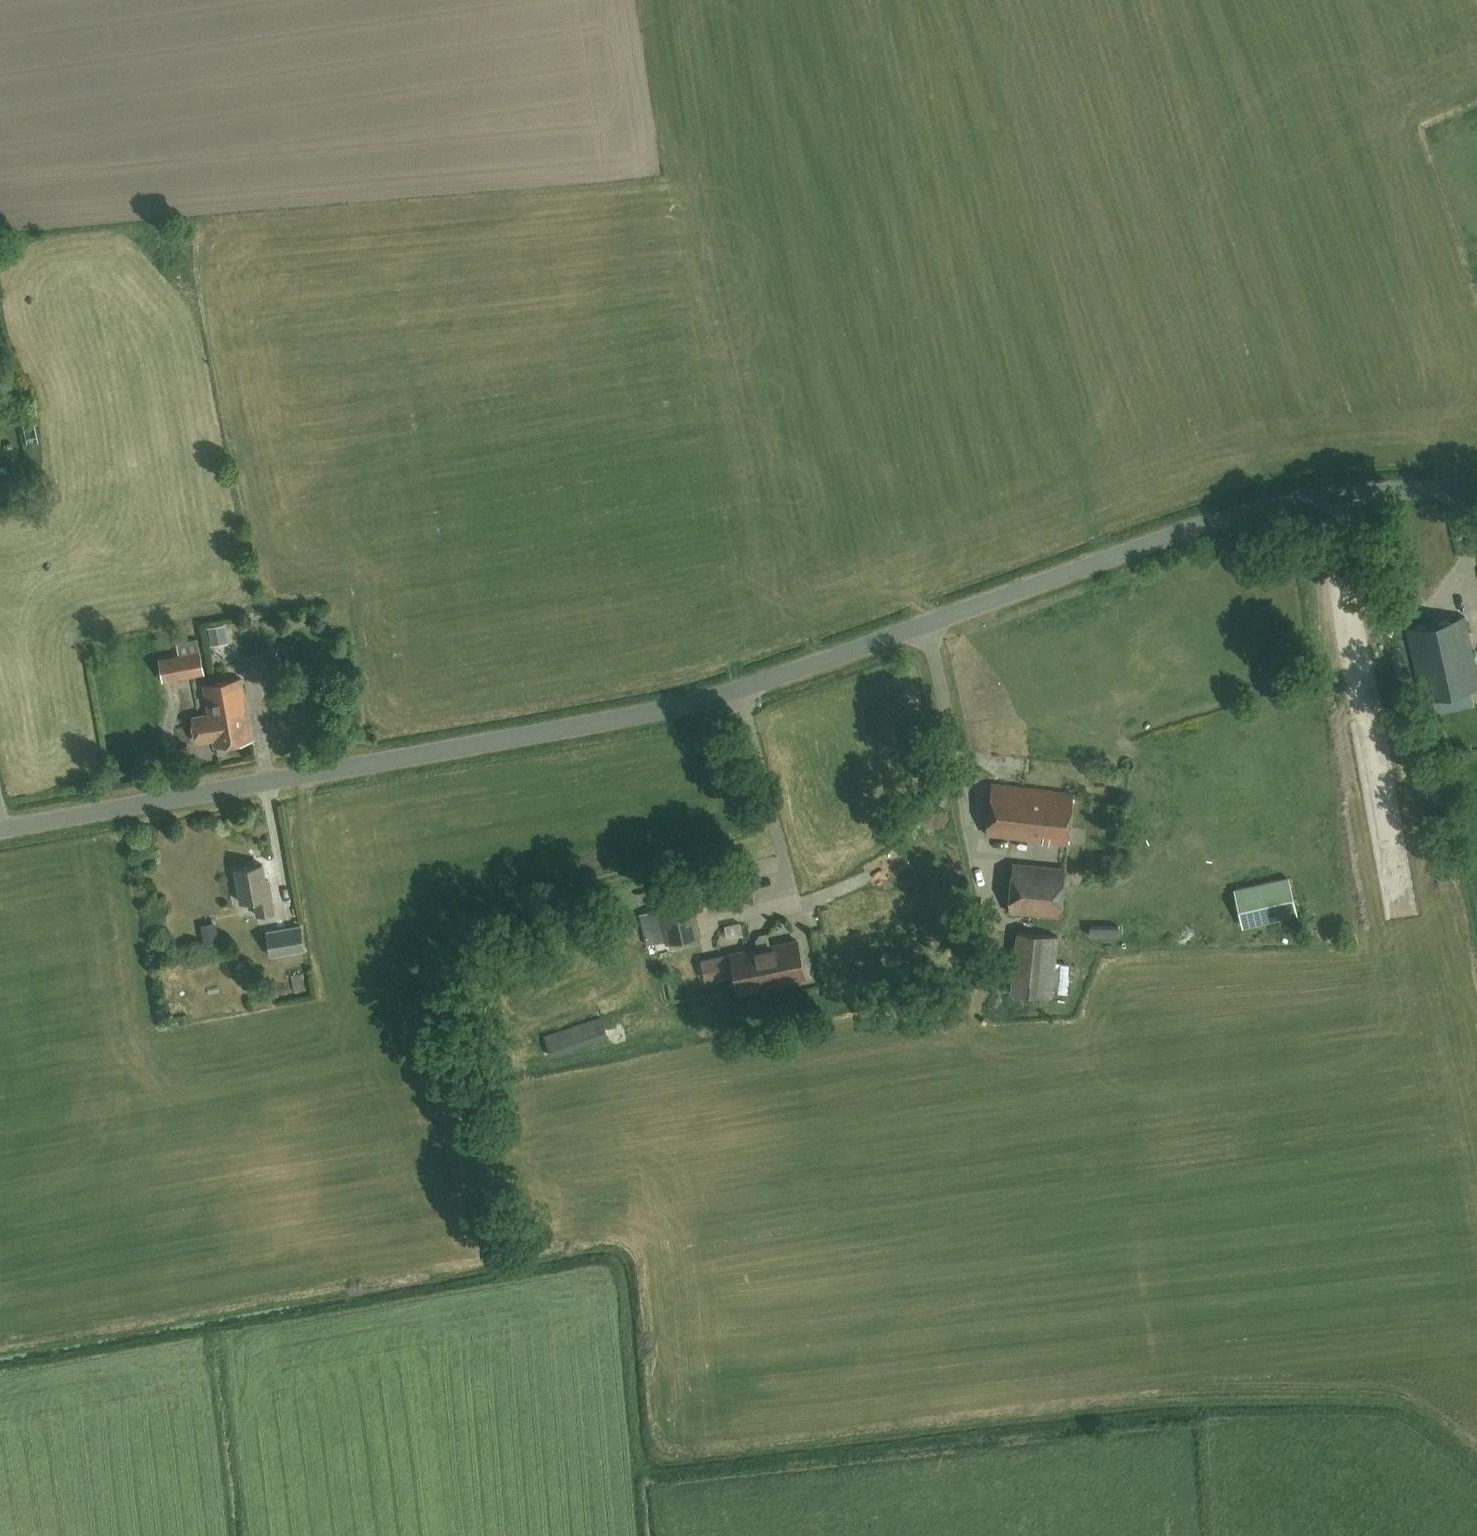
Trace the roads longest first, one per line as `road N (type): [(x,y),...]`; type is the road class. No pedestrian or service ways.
road 1 (unclassified): [(0,831),(645,717),(729,695),(1252,508),(1476,487)]

